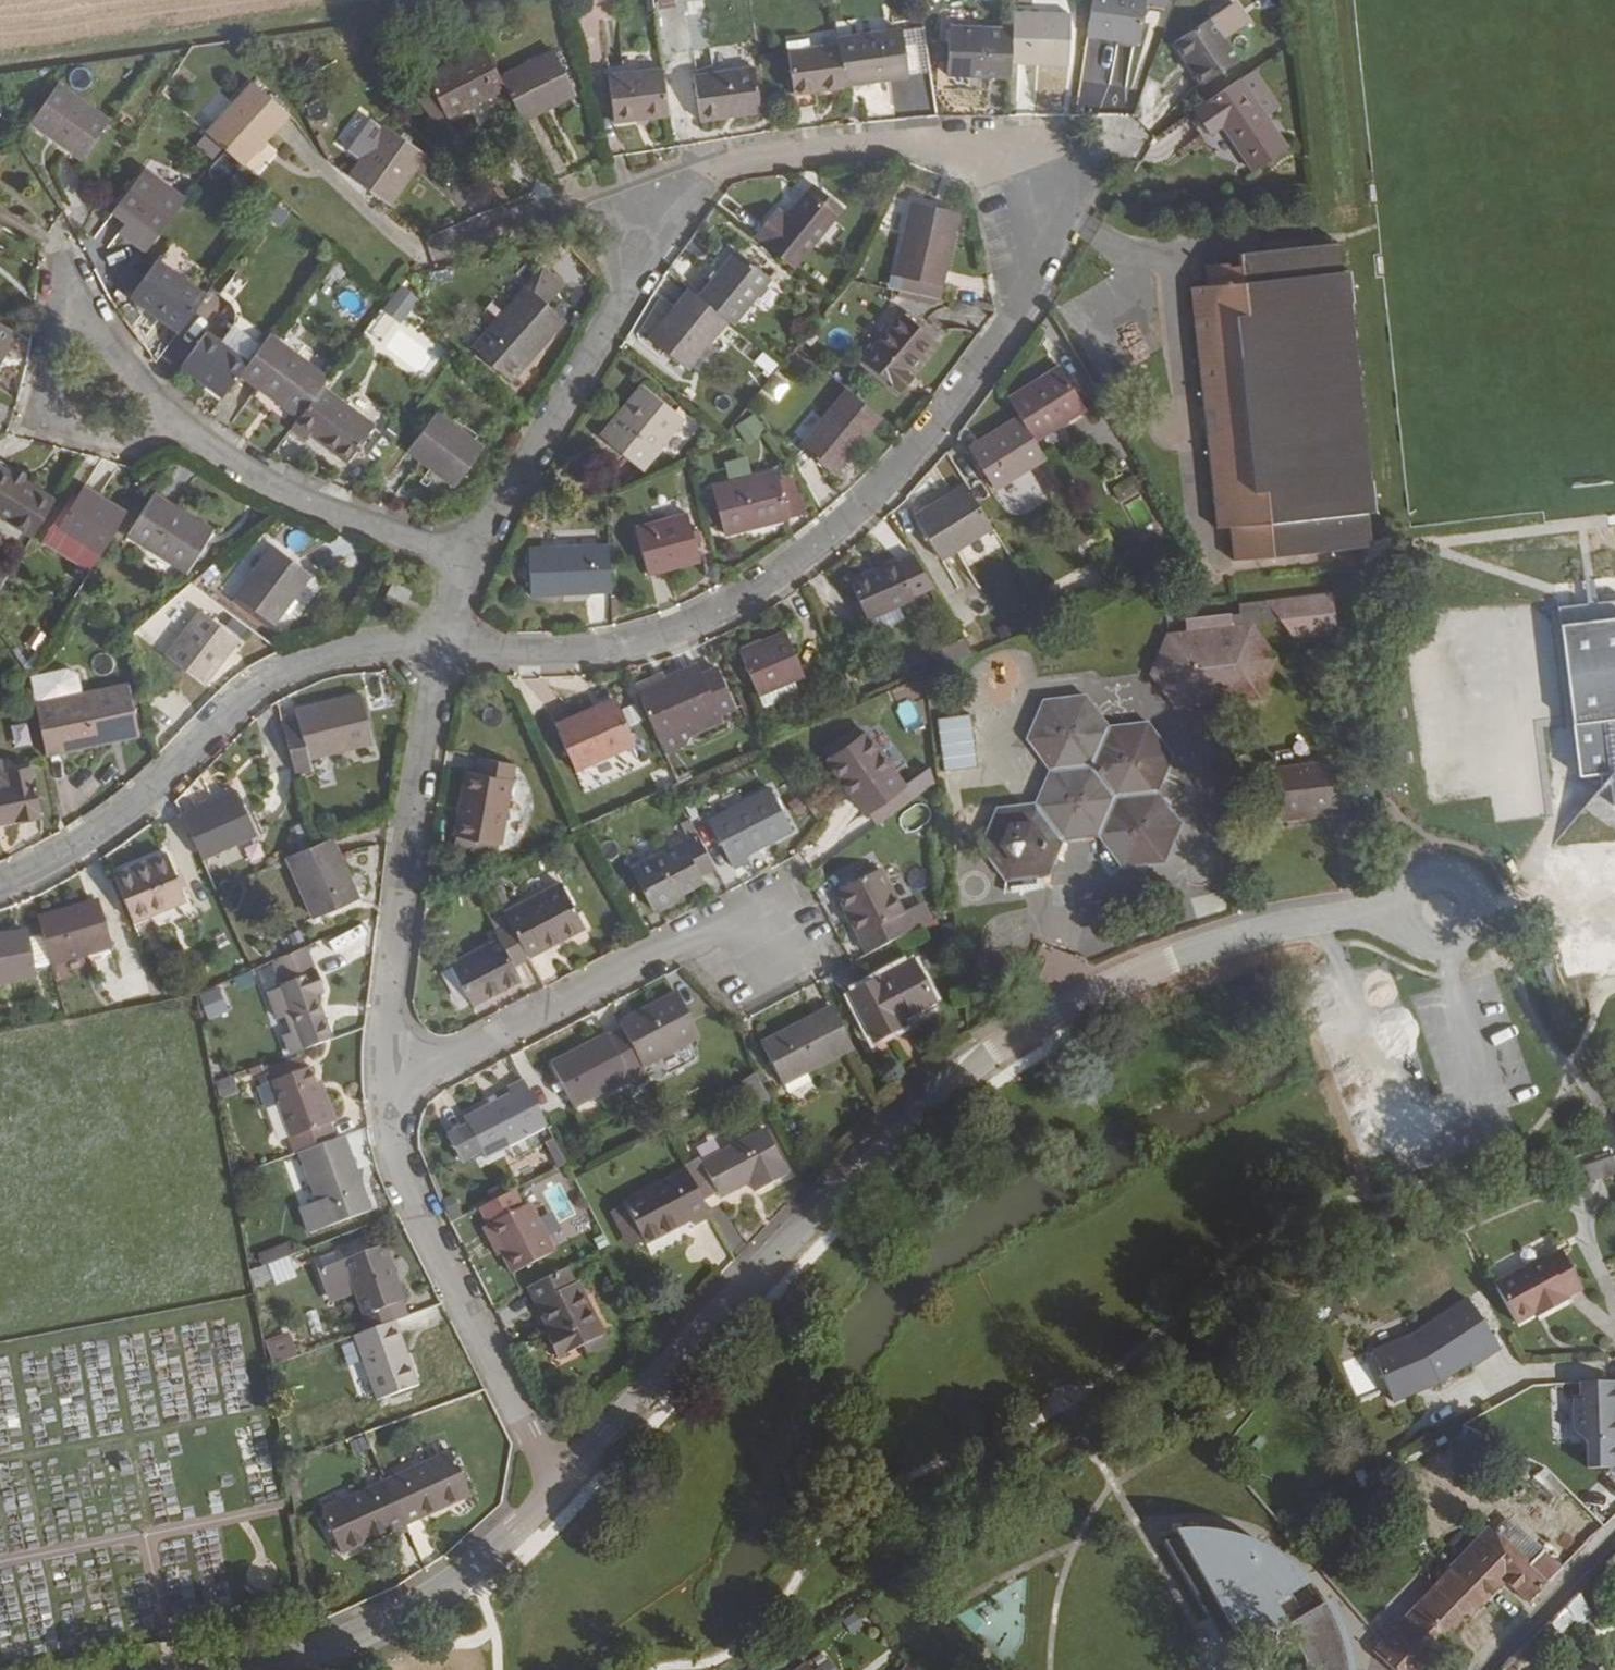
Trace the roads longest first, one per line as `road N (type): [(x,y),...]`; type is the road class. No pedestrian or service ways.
road 1 (residential): [(442,636),(549,653),(611,647),(729,602),(786,565),(885,479),(997,342),(1053,223),(1043,180),(1007,151),(930,143),(713,169)]
road 2 (residential): [(556,1486),(910,1115),(991,1048),(1127,976),(1212,945),(1396,908)]
road 3 (residential): [(0,884),(87,838),(263,681),(313,660),(442,636)]
road 4 (residential): [(381,1093),(391,973),(442,636)]
road 5 (residential): [(556,1486),(400,1174),(381,1093)]
road 6 (residential): [(381,1093),(714,929),(770,934)]
road 7 (residential): [(171,418),(71,271),(40,415),(57,431),(129,449)]
road 8 (residential): [(207,1669),(304,1652),(423,1606),(556,1486)]
road 9 (residential): [(476,534),(663,229)]
road 10 (residential): [(476,534),(421,541),(282,495),(171,418)]
road 11 (residential): [(434,248),(603,210),(663,229)]
road 12 (residential): [(1396,908),(1411,941),(1434,950),(1458,943),(1476,919),(1471,888),(1446,870),(1415,875),(1399,895)]
road 13 (residential): [(1614,1536),(1487,1669)]

